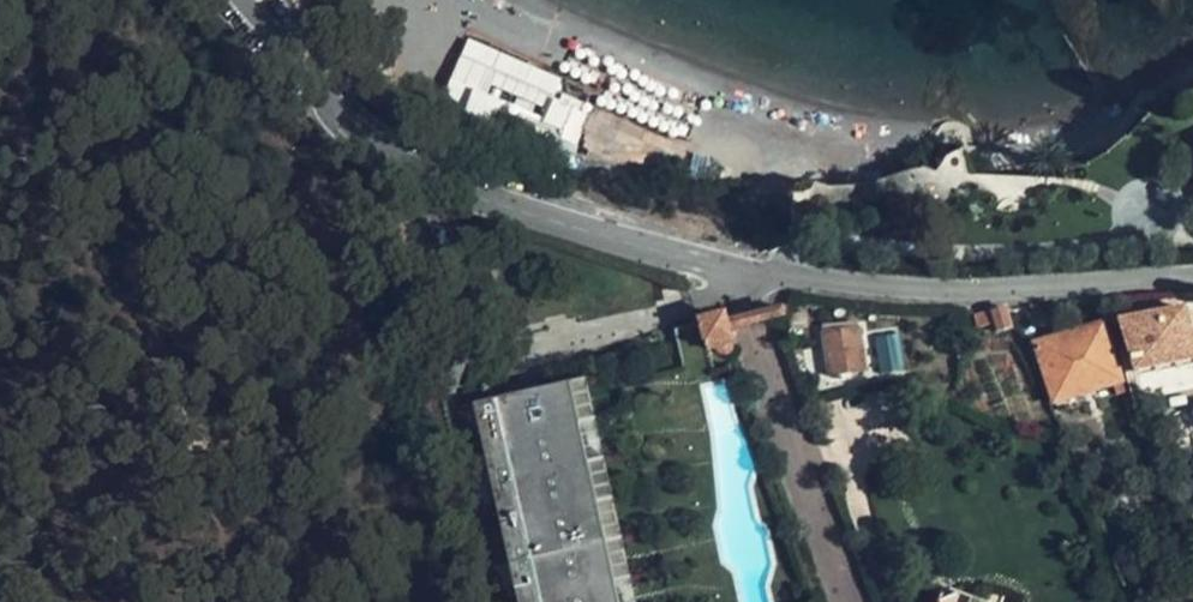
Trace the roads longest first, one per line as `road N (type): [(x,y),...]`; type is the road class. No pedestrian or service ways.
road 1 (residential): [(239,0),(368,136),(423,174),(479,199),(667,254),(740,273),(940,294),(1192,279)]

